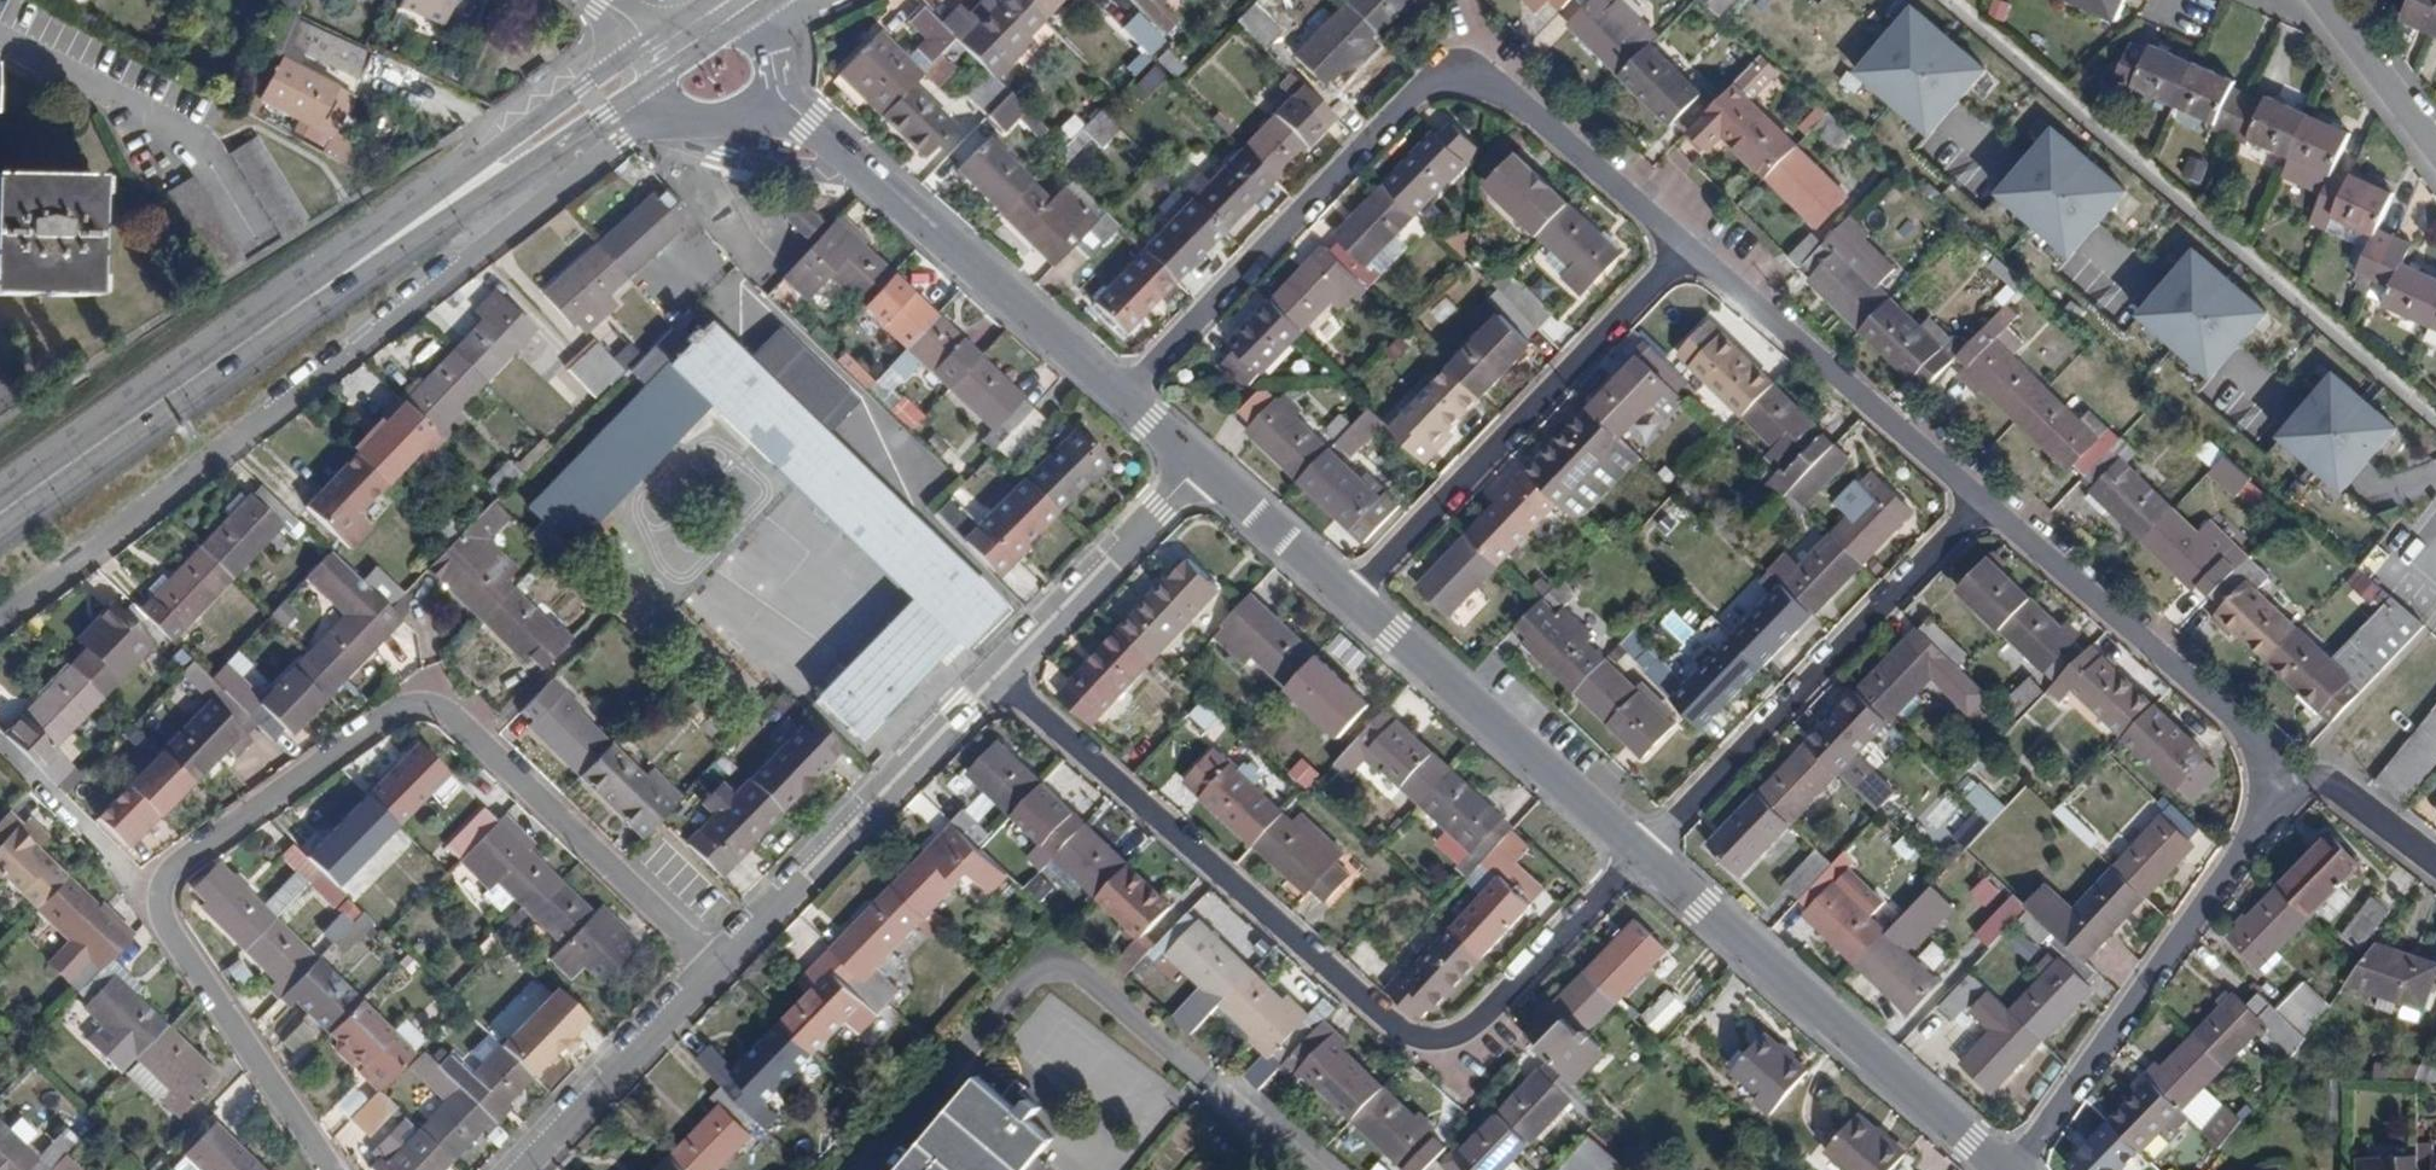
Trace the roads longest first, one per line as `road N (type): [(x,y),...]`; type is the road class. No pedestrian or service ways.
road 1 (residential): [(332,1169),(157,913),(160,881),(408,706),(448,710),(713,960)]
road 2 (residential): [(1641,851),(1477,1024),(1436,1040),(1402,1029),(995,668)]
road 3 (residential): [(0,618),(666,114)]
road 4 (residential): [(1119,398),(1432,72),(1474,74),(1678,245)]
road 5 (residential): [(1678,245),(1342,599)]
road 6 (residential): [(1975,499),(1641,851)]
road 7 (residential): [(2018,1169),(2292,769)]
road 8 (residential): [(1641,851),(2000,1169)]
road 9 (residential): [(767,80),(1119,398)]
road 10 (secondary): [(662,27),(313,295)]
road 11 (residential): [(2292,769),(1975,499)]
road 12 (residential): [(995,668),(713,960)]
road 13 (residential): [(1342,599),(1641,851)]
road 14 (residential): [(1975,499),(1678,245)]
road 15 (secondary): [(313,295),(646,96)]
road 16 (secondary): [(313,295),(0,513)]
road 17 (residential): [(0,39),(120,97),(203,154),(265,255)]
road 18 (residential): [(713,960),(520,1169)]
road 19 (residential): [(1192,465),(995,668)]
road 20 (residential): [(1192,465),(1342,599)]
road 21 (residential): [(2435,143),(2324,0)]
road 22 (residential): [(2292,769),(2435,867)]
road 23 (secondary): [(646,96),(748,18)]
road 24 (residential): [(666,114),(694,128),(747,114),(767,80)]

